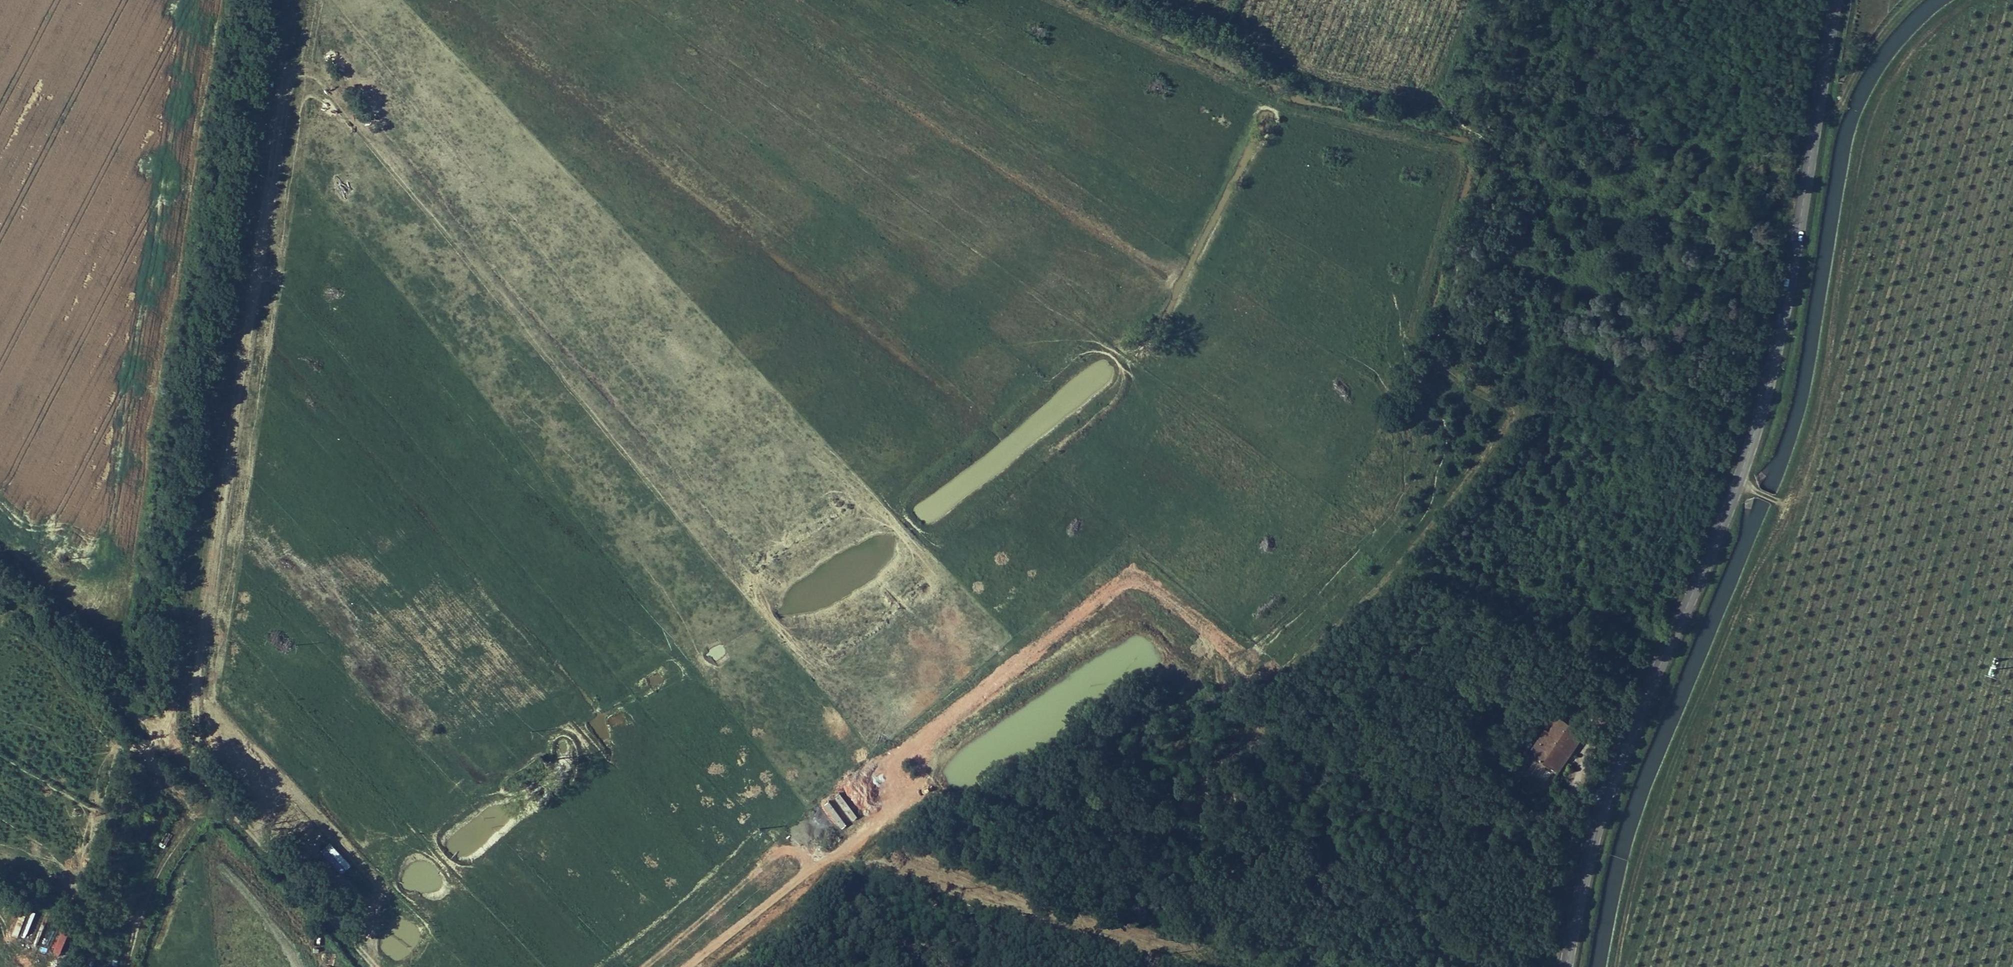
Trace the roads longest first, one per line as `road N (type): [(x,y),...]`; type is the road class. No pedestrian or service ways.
road 1 (track): [(1261,87),(1134,323),(1032,409),(760,607),(530,748),(388,882),(363,920),(363,946)]
road 2 (secondary): [(1833,0),(1791,265),(1753,434),(1620,756),(1568,966)]
road 3 (track): [(374,966),(143,716),(0,588)]
road 4 (track): [(125,966),(157,872),(216,793)]
road 5 (track): [(1815,116),(1837,98),(1882,17),(1903,0)]

